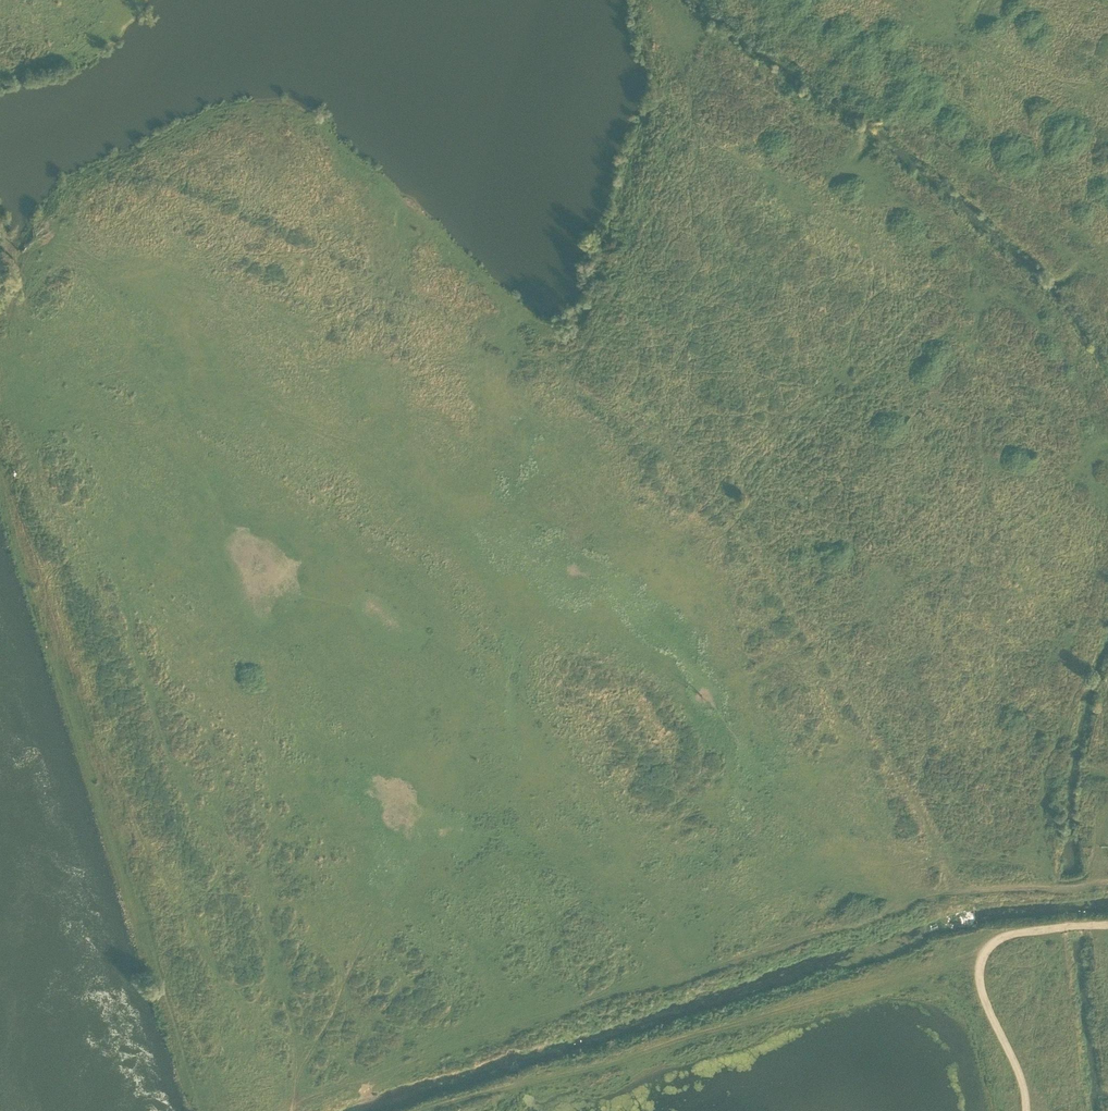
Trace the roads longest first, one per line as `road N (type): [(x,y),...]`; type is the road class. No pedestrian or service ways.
road 1 (track): [(826,933),(953,897),(1107,884)]
road 2 (track): [(1026,1110),(1020,1075),(981,985),(984,948)]

